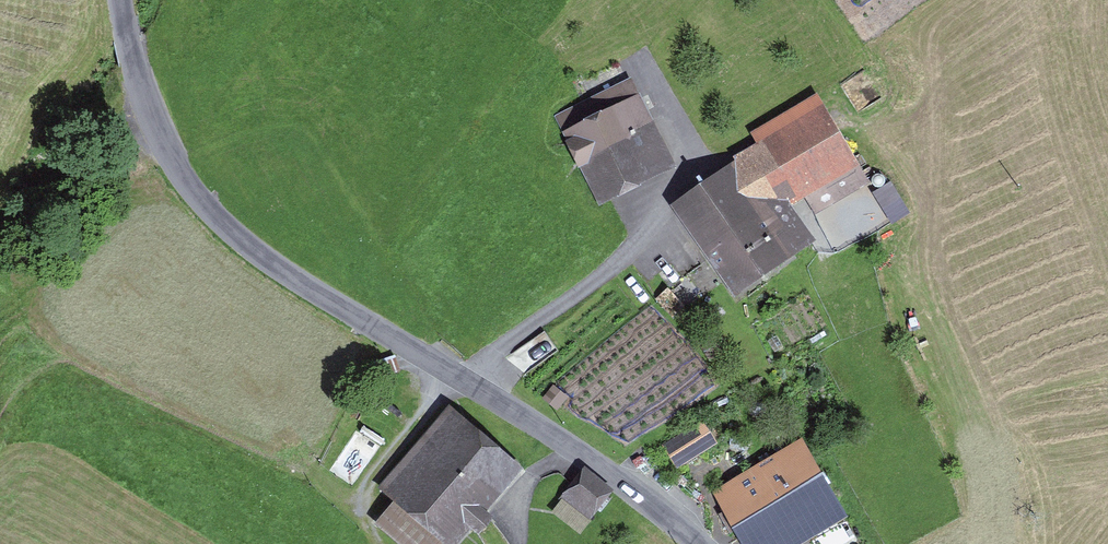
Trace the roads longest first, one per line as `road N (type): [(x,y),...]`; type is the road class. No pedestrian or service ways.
road 1 (unclassified): [(121,0),(152,127),(196,199),(228,229),(279,269),(584,456),(696,543)]
road 2 (track): [(152,127),(273,0)]

